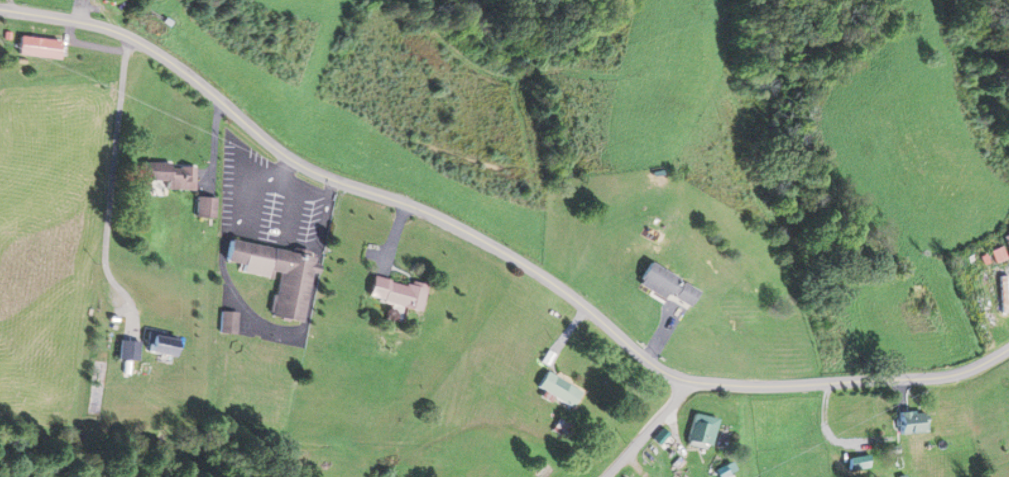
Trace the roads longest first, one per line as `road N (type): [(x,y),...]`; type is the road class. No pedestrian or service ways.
road 1 (residential): [(1008,352),(940,380),(684,383),(559,287),(482,243),(280,155),(191,74),(147,46),(102,26),(0,6)]
road 2 (residential): [(606,476),(664,418),(684,383)]

